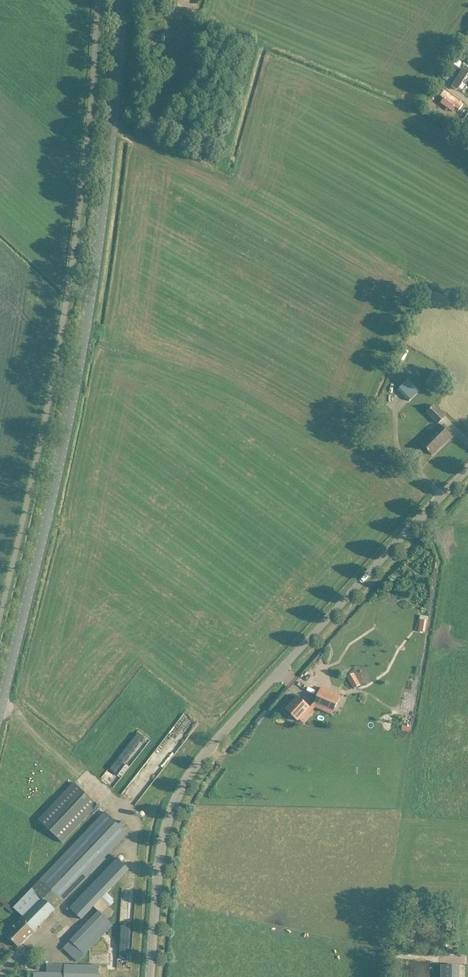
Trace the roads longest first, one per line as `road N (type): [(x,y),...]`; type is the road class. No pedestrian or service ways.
road 1 (unclassified): [(0,705),(85,330),(107,194),(121,0)]
road 2 (unclassified): [(151,976),(167,821),(203,756),(467,473)]

